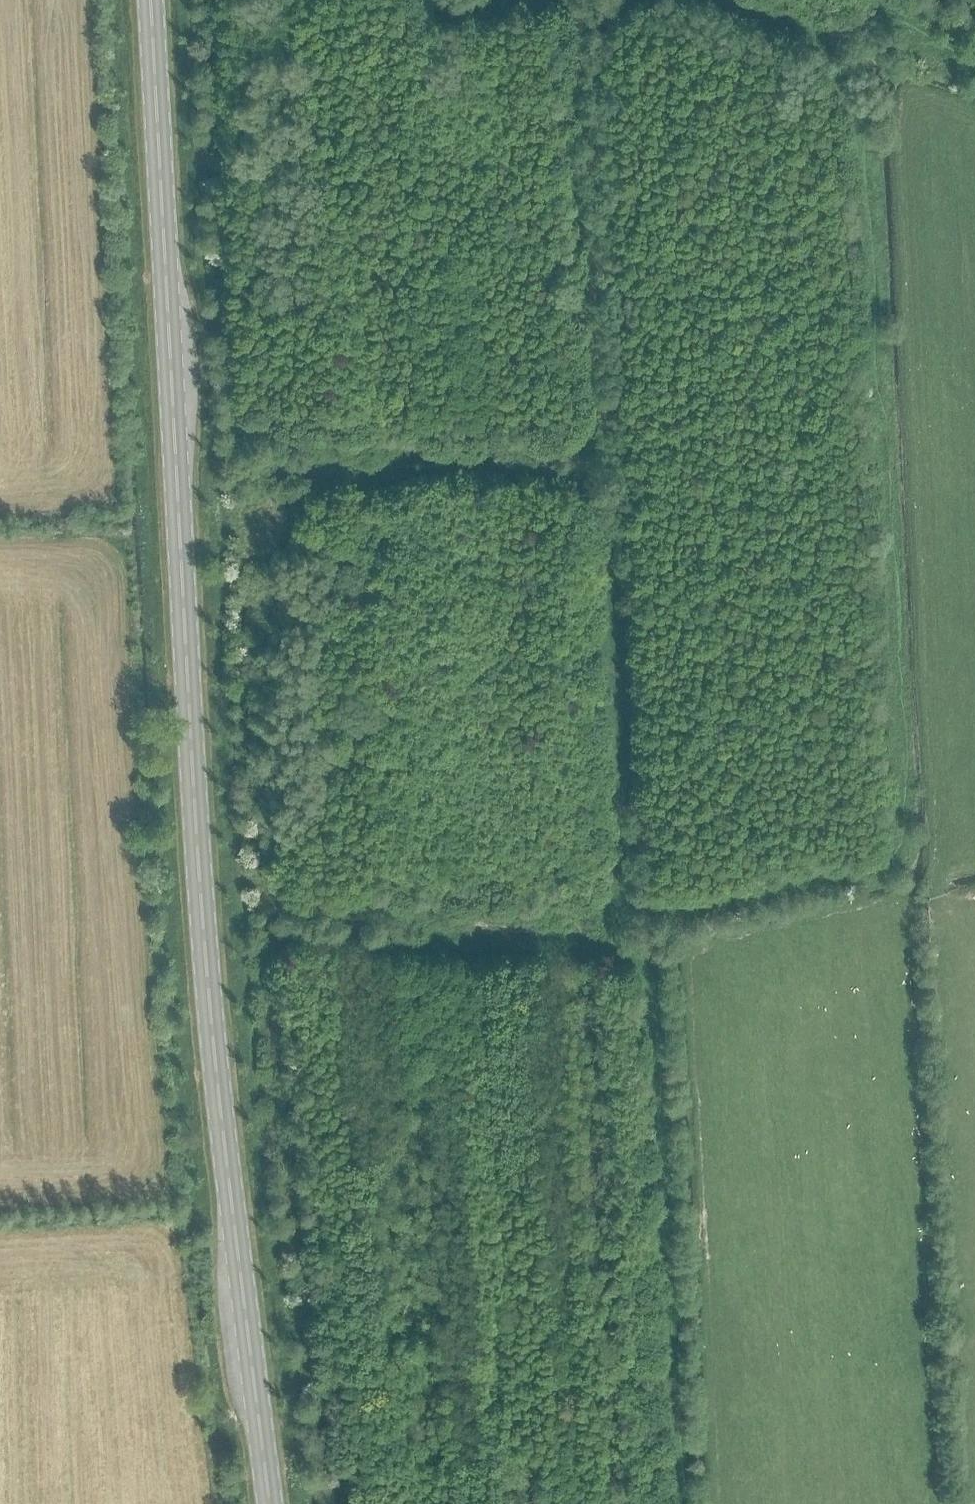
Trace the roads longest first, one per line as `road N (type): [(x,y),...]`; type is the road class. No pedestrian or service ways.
road 1 (primary): [(269,1503),(207,984),(150,0)]

